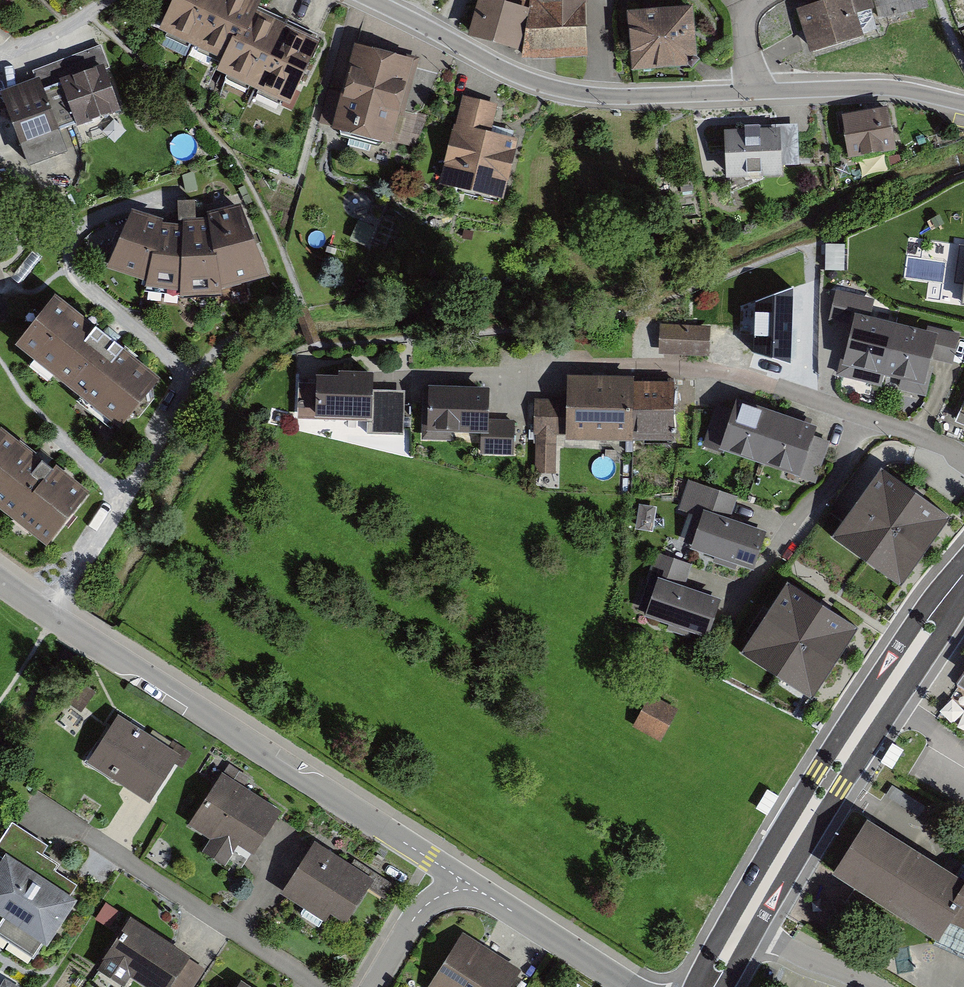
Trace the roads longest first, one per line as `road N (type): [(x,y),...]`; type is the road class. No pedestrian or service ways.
road 1 (residential): [(963,104),(885,87),(570,92),(497,67),(373,0)]
road 2 (residential): [(464,885),(0,576)]
road 3 (residential): [(963,460),(714,368),(531,365)]
road 4 (tertiary): [(963,574),(743,923)]
road 5 (residential): [(633,986),(464,885)]
road 6 (residential): [(743,923),(879,986)]
road 7 (residential): [(372,986),(419,912),(464,885)]

